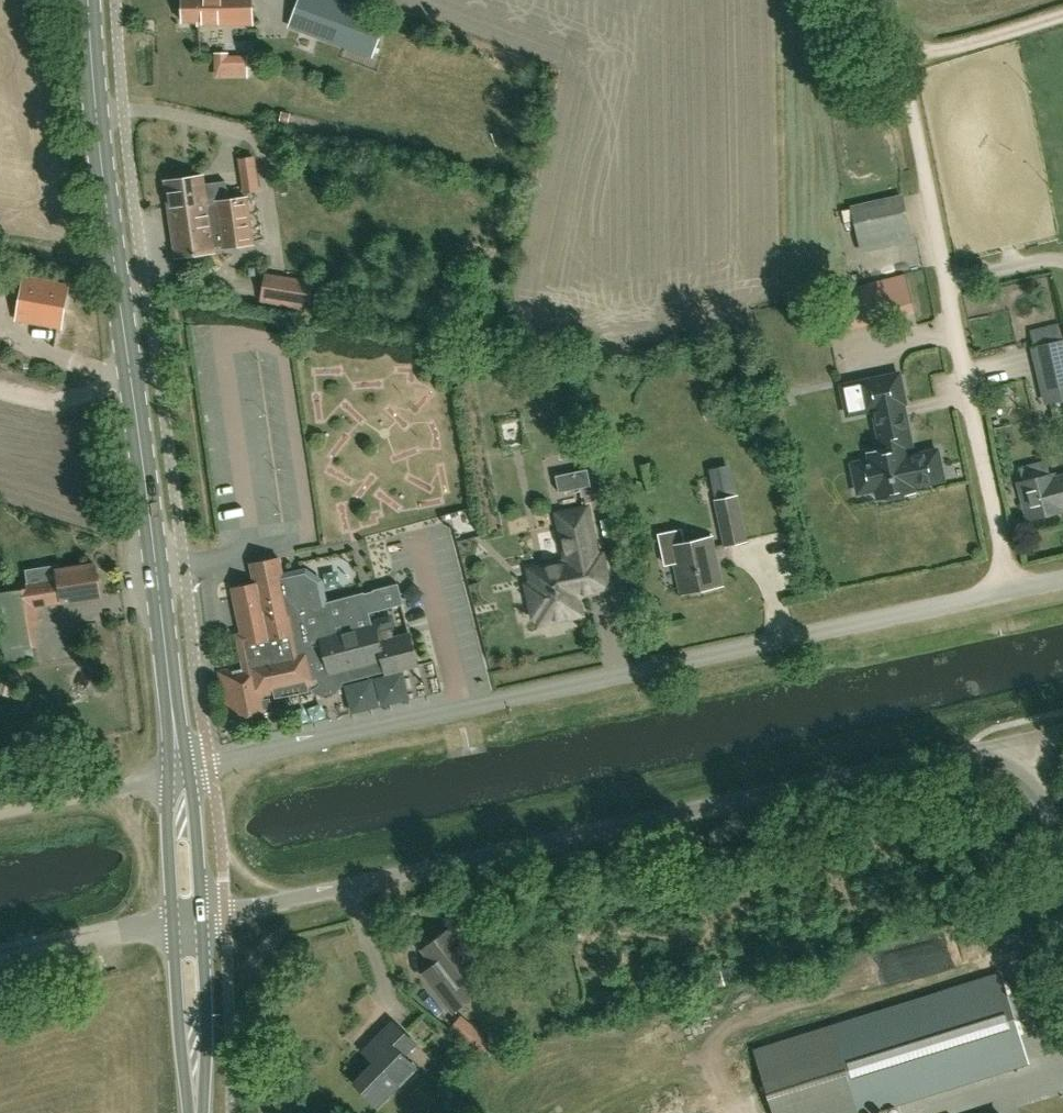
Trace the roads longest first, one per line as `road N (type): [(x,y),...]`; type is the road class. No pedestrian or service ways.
road 1 (unclassified): [(190,771),(1062,577)]
road 2 (unclassified): [(200,920),(973,748),(1025,763),(1046,804)]
road 3 (secondary): [(169,670),(89,0)]
road 4 (track): [(1014,588),(891,0)]
road 5 (secondary): [(202,1112),(200,920)]
road 6 (secondary): [(174,925),(191,1112)]
road 7 (track): [(0,810),(168,775)]
road 8 (secondary): [(168,775),(174,925)]
road 9 (secondary): [(200,920),(190,771)]
road 10 (track): [(0,963),(138,934)]

